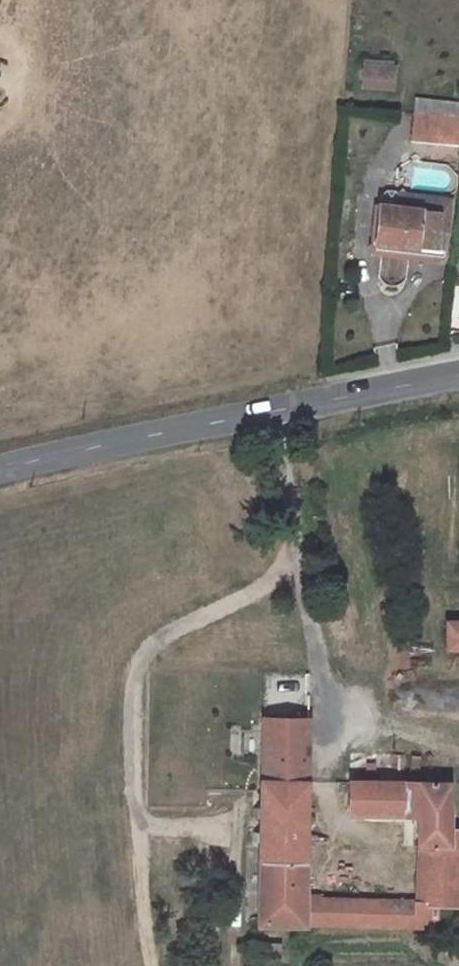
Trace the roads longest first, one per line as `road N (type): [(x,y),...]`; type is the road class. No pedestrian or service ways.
road 1 (tertiary): [(0,468),(458,374)]

